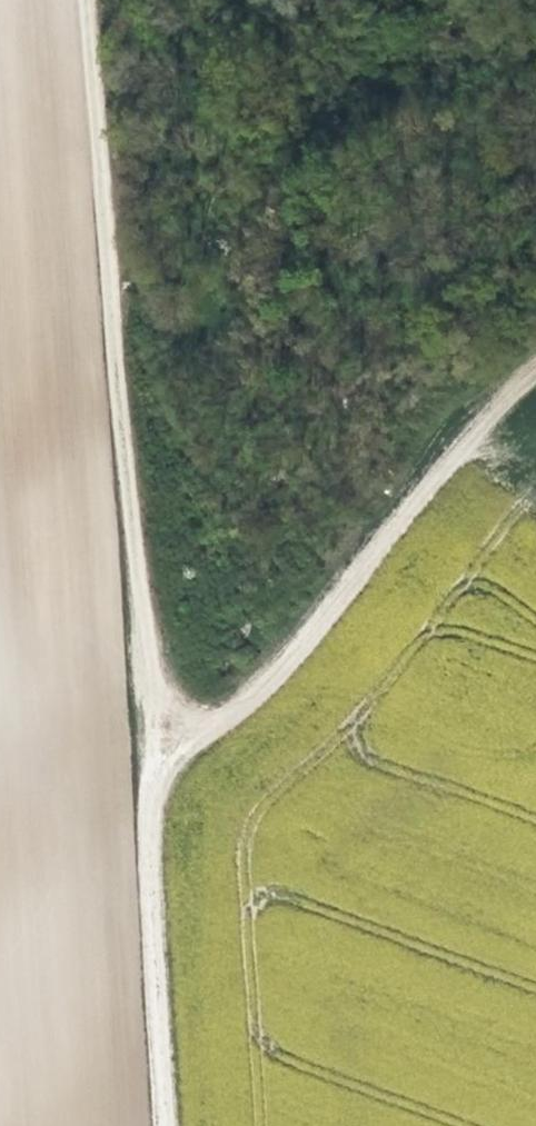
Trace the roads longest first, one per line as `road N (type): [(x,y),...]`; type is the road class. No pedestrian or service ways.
road 1 (track): [(171,1125),(150,769),(265,666),(458,408),(535,346)]
road 2 (track): [(150,769),(150,667),(94,0)]

